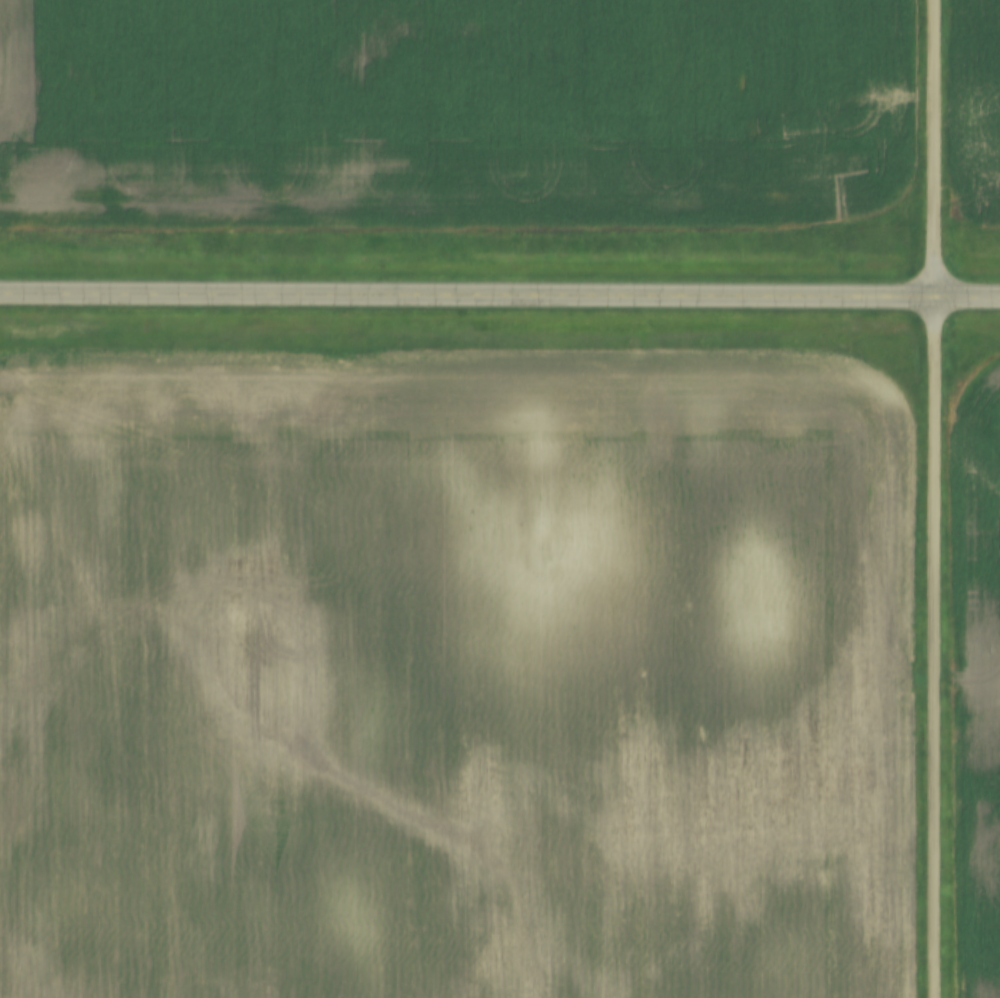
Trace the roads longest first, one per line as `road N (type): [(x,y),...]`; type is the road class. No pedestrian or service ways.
road 1 (secondary): [(999,297),(0,294)]
road 2 (residential): [(932,297),(939,0)]

